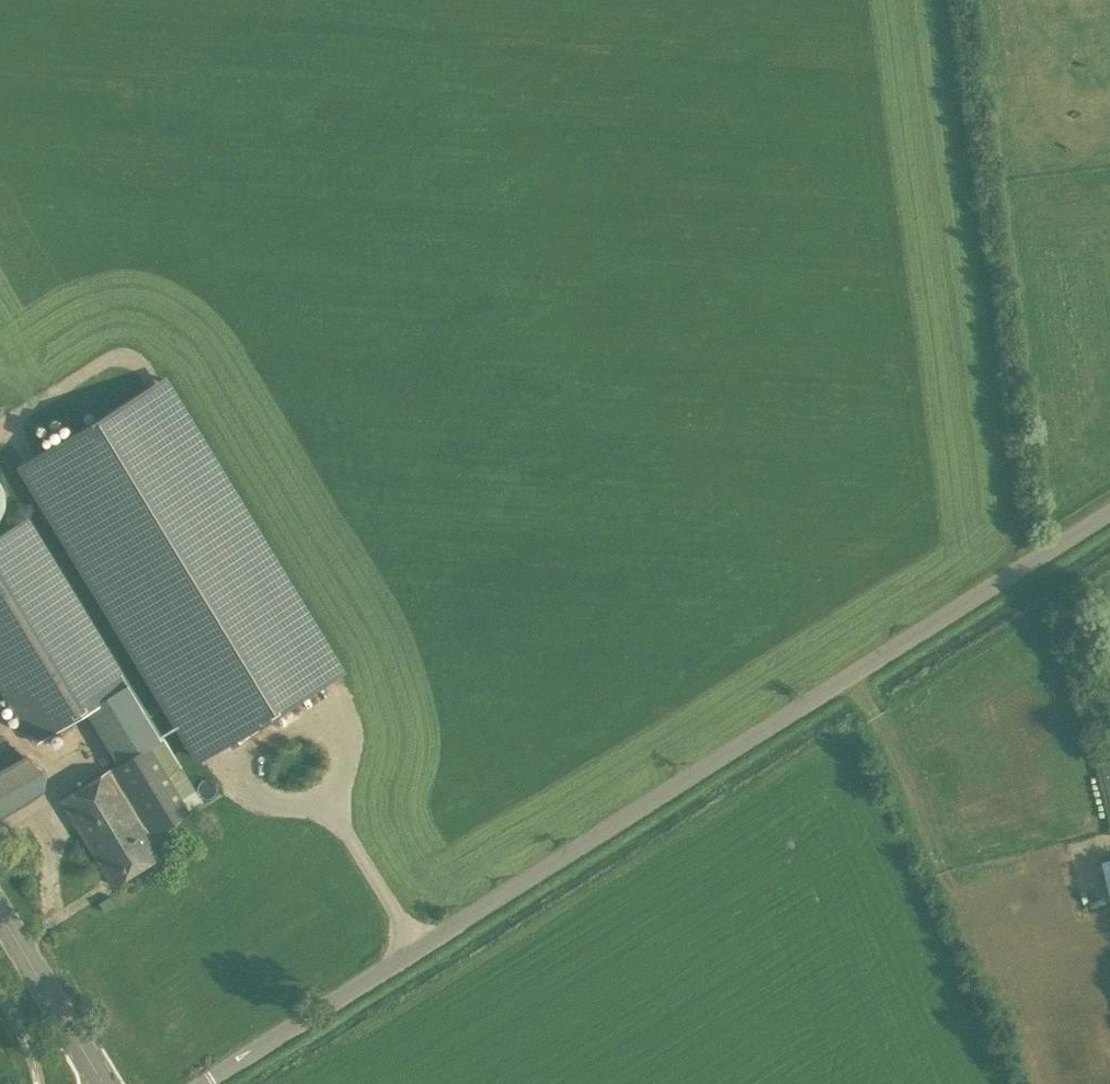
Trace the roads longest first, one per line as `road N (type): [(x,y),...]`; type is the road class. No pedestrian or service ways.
road 1 (unclassified): [(1109,505),(202,1083)]
road 2 (secondary): [(97,1083),(0,924)]

